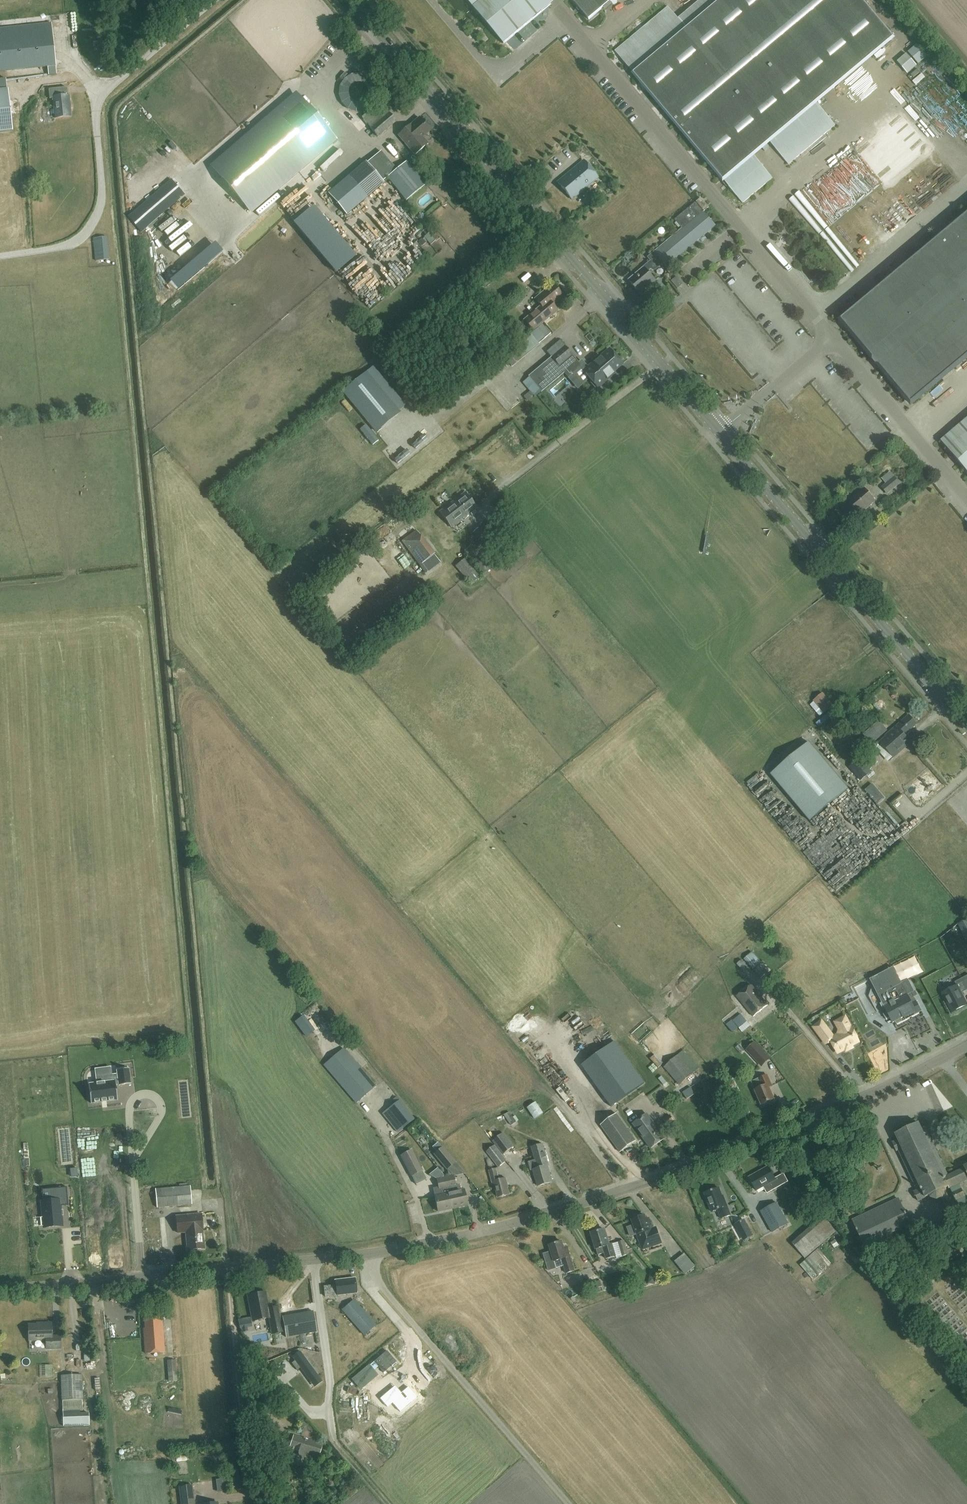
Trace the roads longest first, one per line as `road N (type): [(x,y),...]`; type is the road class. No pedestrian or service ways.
road 1 (secondary): [(966,726),(353,0)]
road 2 (unclassified): [(371,1252),(476,1232),(710,1167),(831,1119),(966,1046)]
road 3 (unclassified): [(0,1286),(371,1252)]
road 4 (unclassified): [(571,1503),(378,1283),(371,1252)]
road 5 (track): [(228,1267),(251,1503)]
road 6 (track): [(129,1122),(143,1276)]

